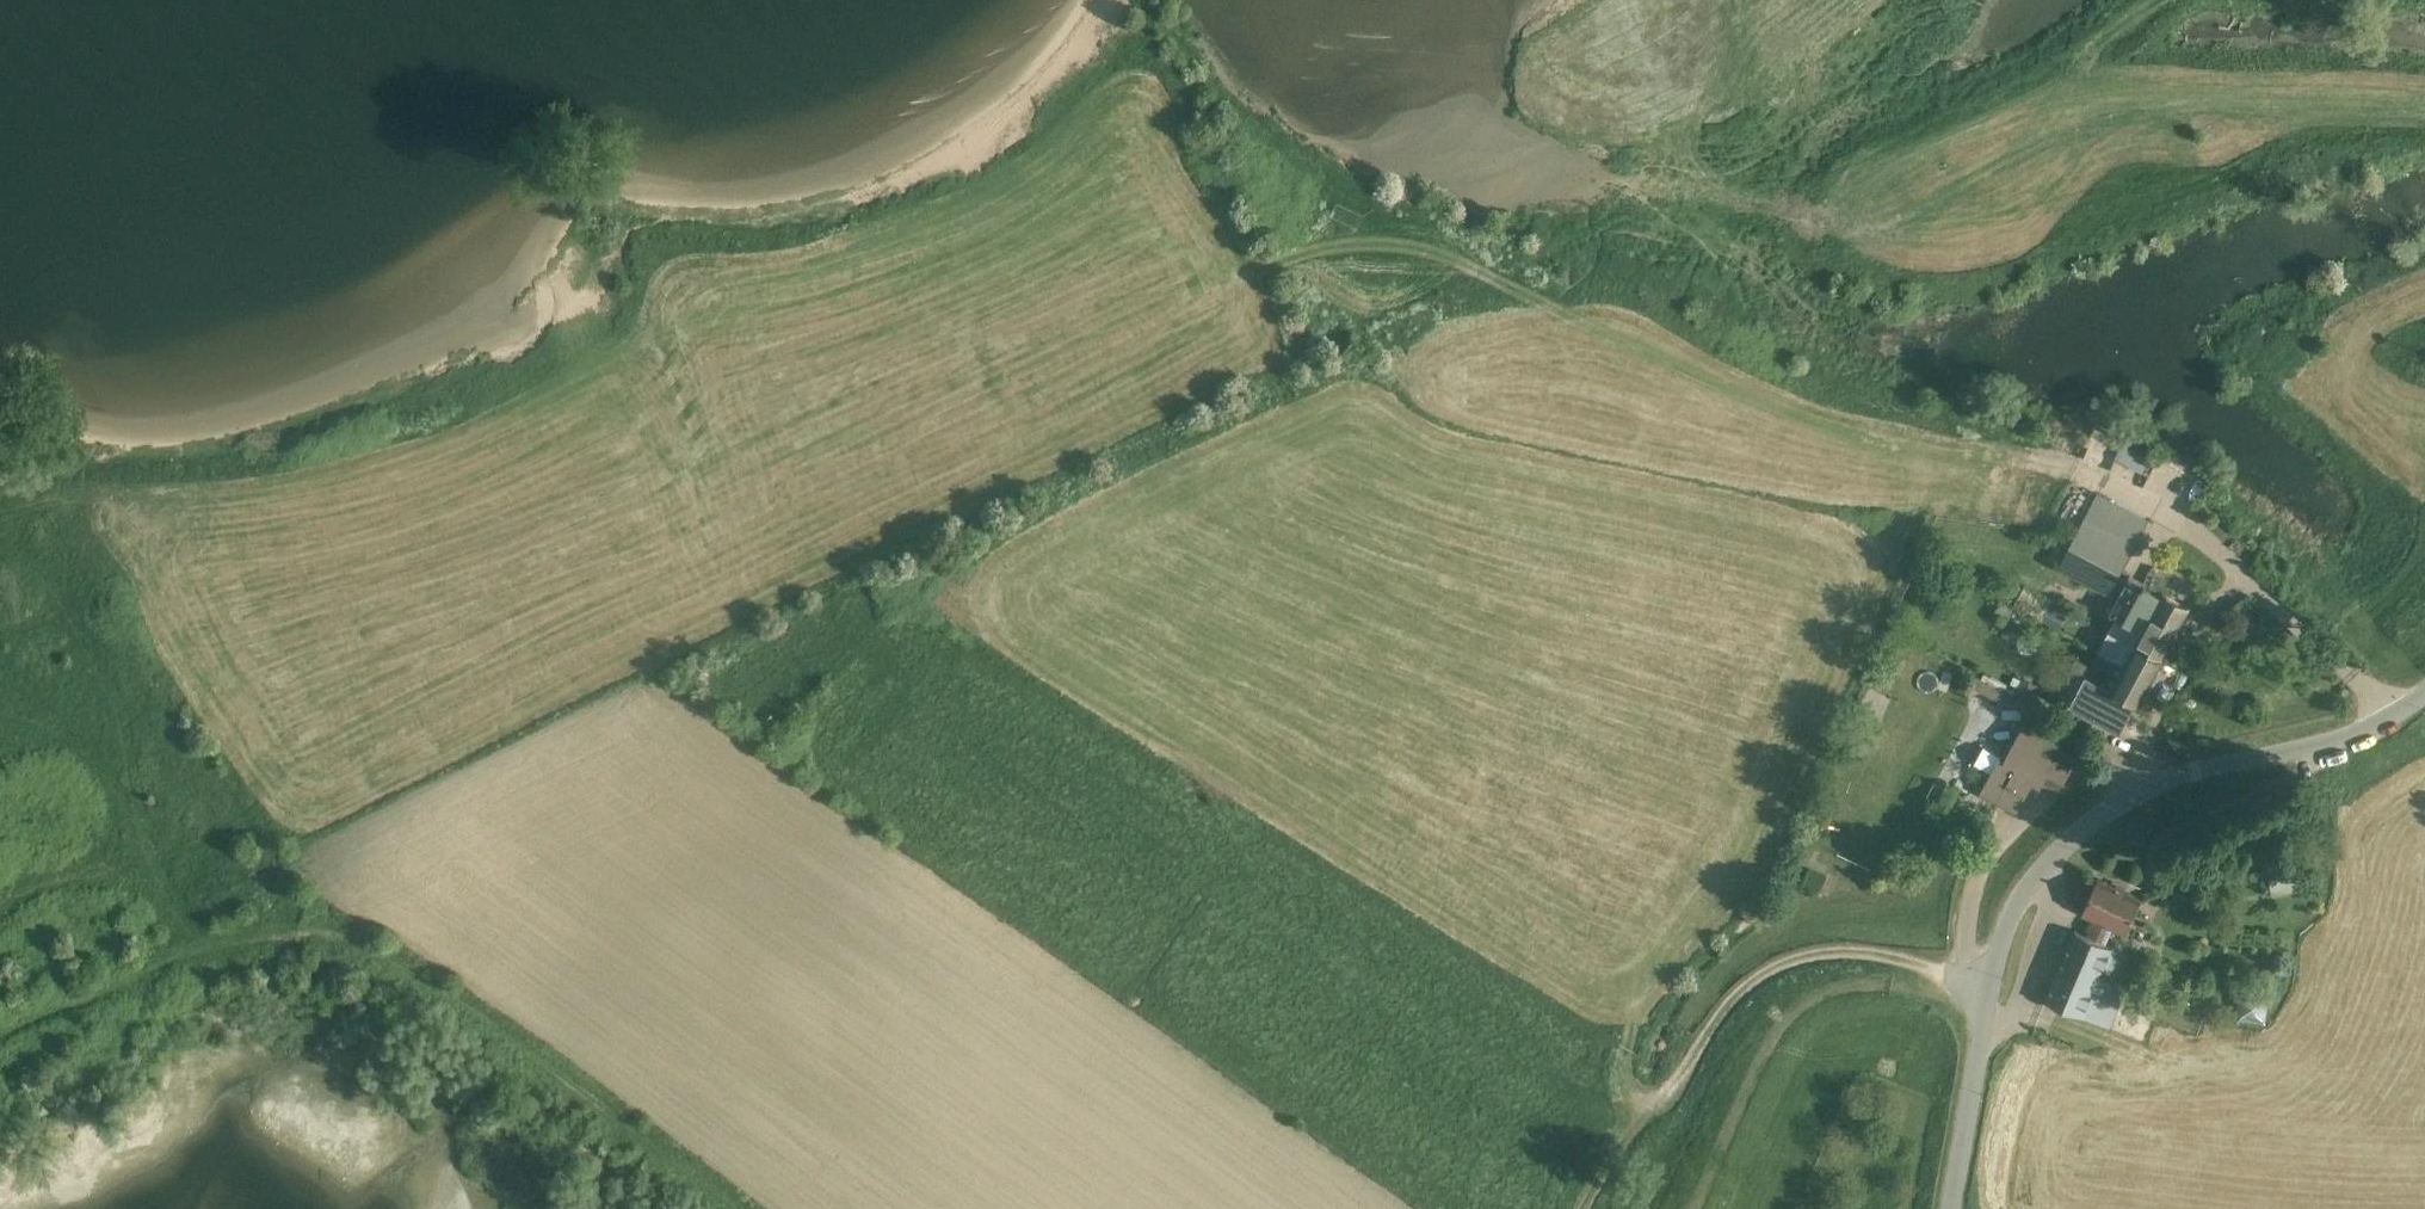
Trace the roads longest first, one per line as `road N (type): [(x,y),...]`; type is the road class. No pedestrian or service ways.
road 1 (unclassified): [(1950,1208),(2002,936),(2022,893),(2062,847),(2135,793),(2358,734),(2424,695)]
road 2 (track): [(2077,469),(2215,546),(2391,718)]
road 3 (track): [(1965,977),(1890,955),(1814,953),(1756,982),(1665,1095),(1628,1101)]

